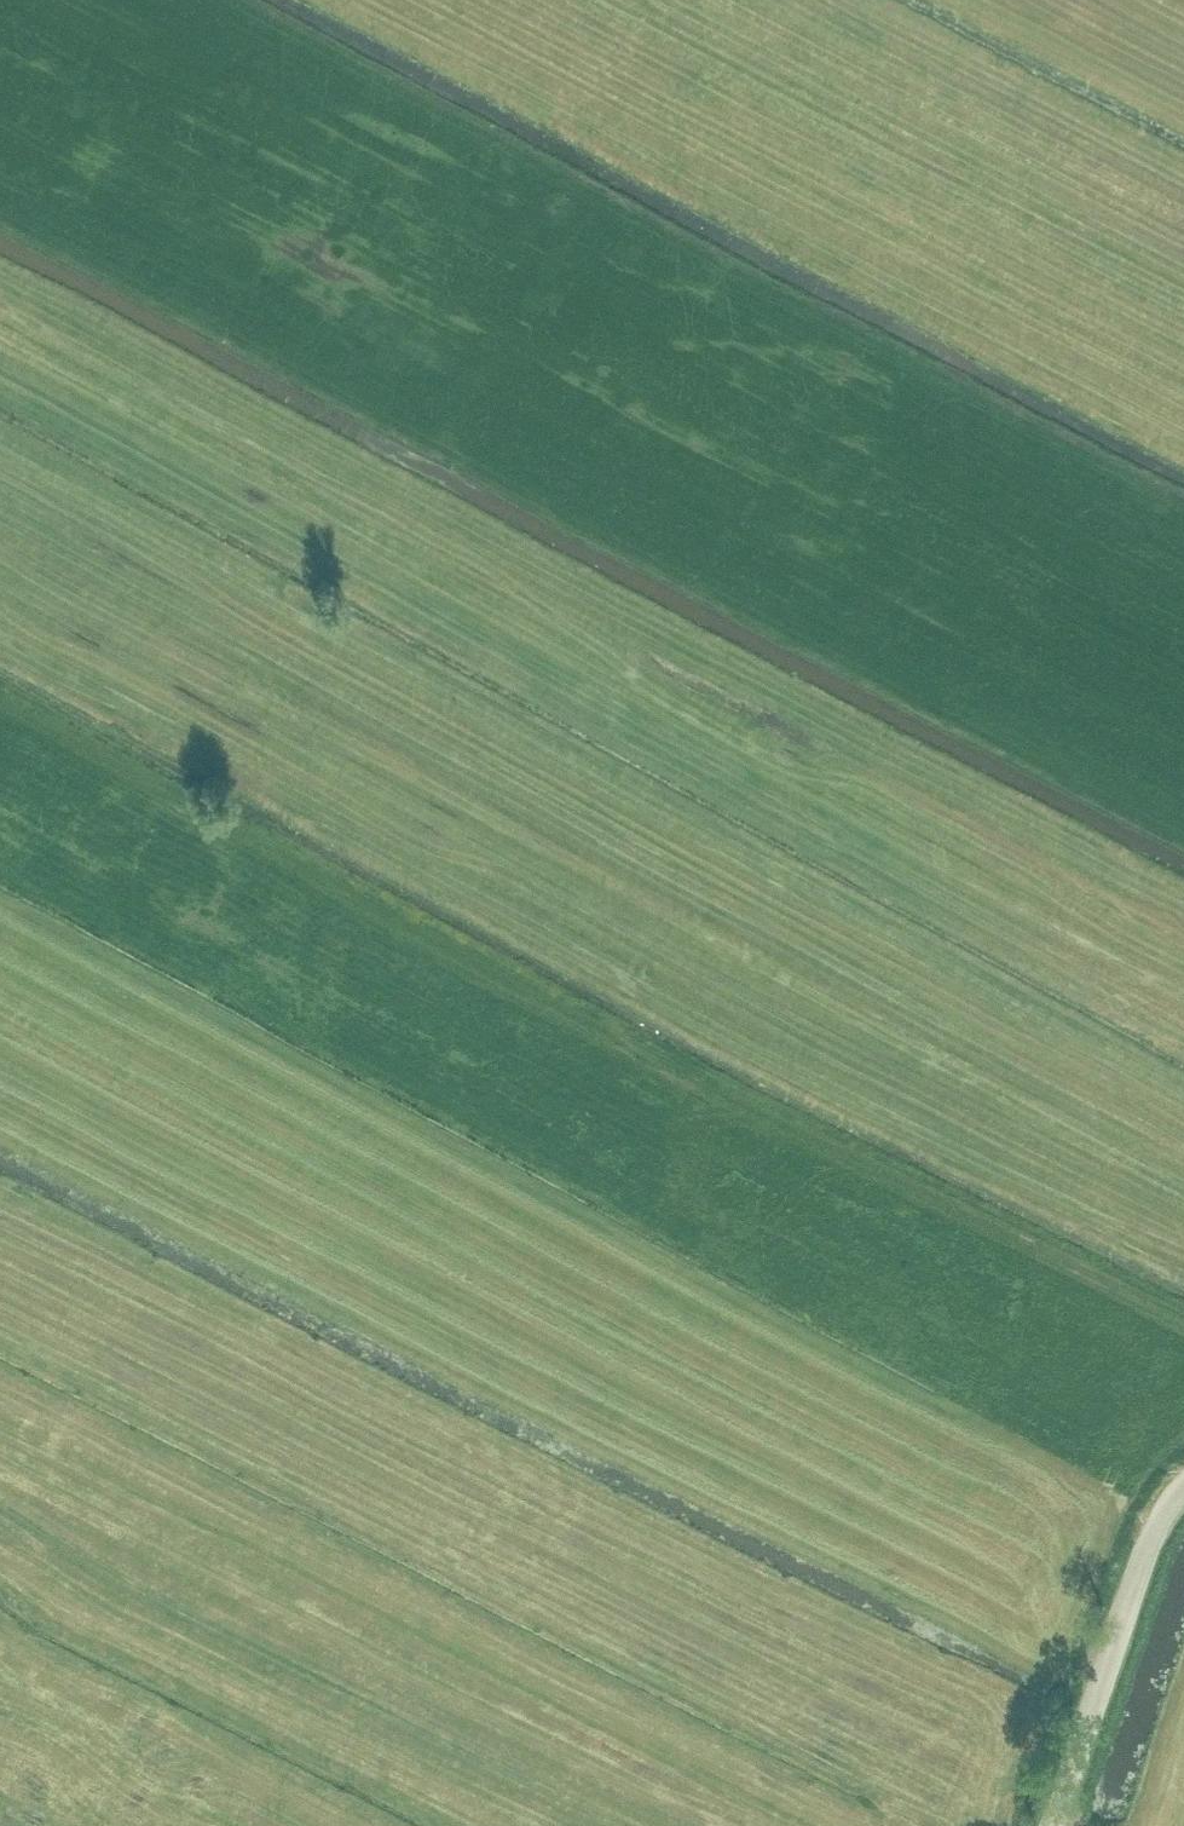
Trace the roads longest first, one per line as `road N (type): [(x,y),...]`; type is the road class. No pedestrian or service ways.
road 1 (unclassified): [(1050,1825),(1151,1534),(1183,1485)]

